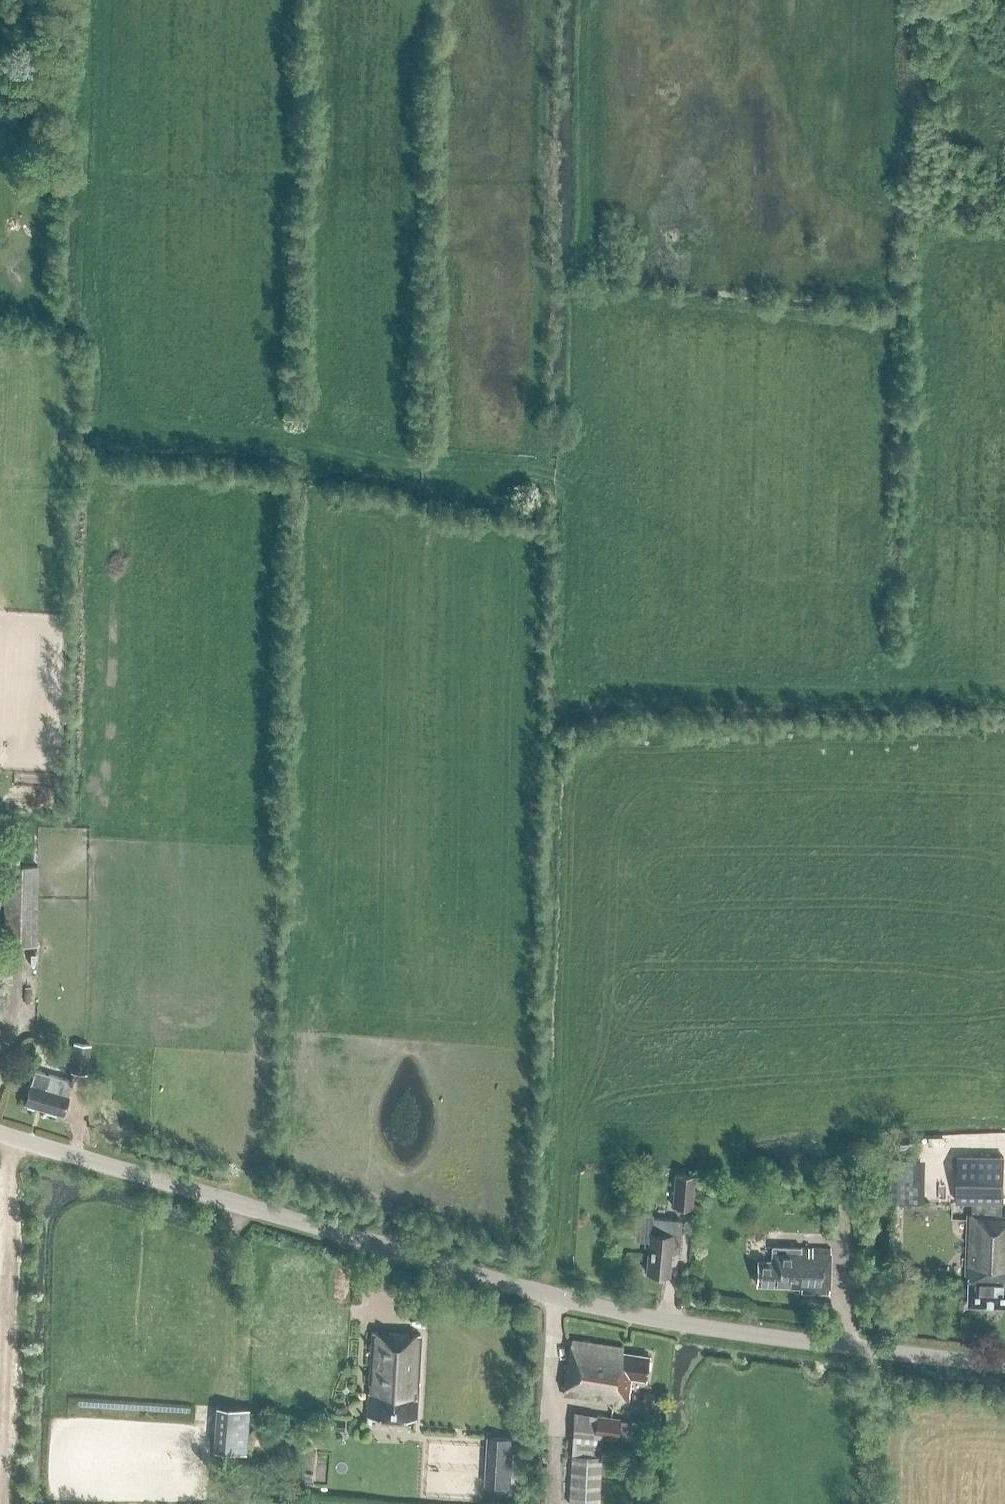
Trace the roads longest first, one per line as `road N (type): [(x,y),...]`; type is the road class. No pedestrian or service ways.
road 1 (tertiary): [(1004,1373),(701,1332),(467,1272),(0,1130)]

